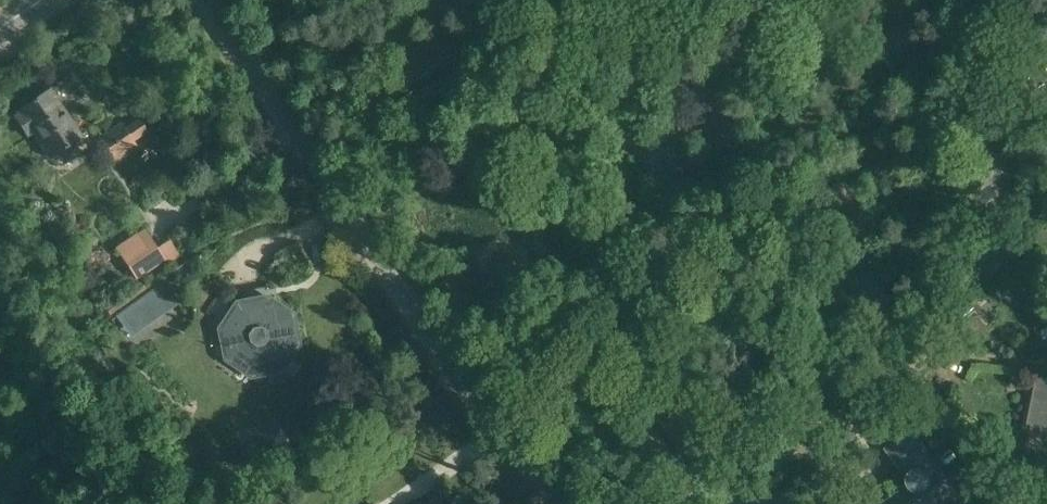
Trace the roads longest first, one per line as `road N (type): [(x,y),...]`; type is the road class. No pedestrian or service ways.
road 1 (unclassified): [(561,503),(202,0)]

